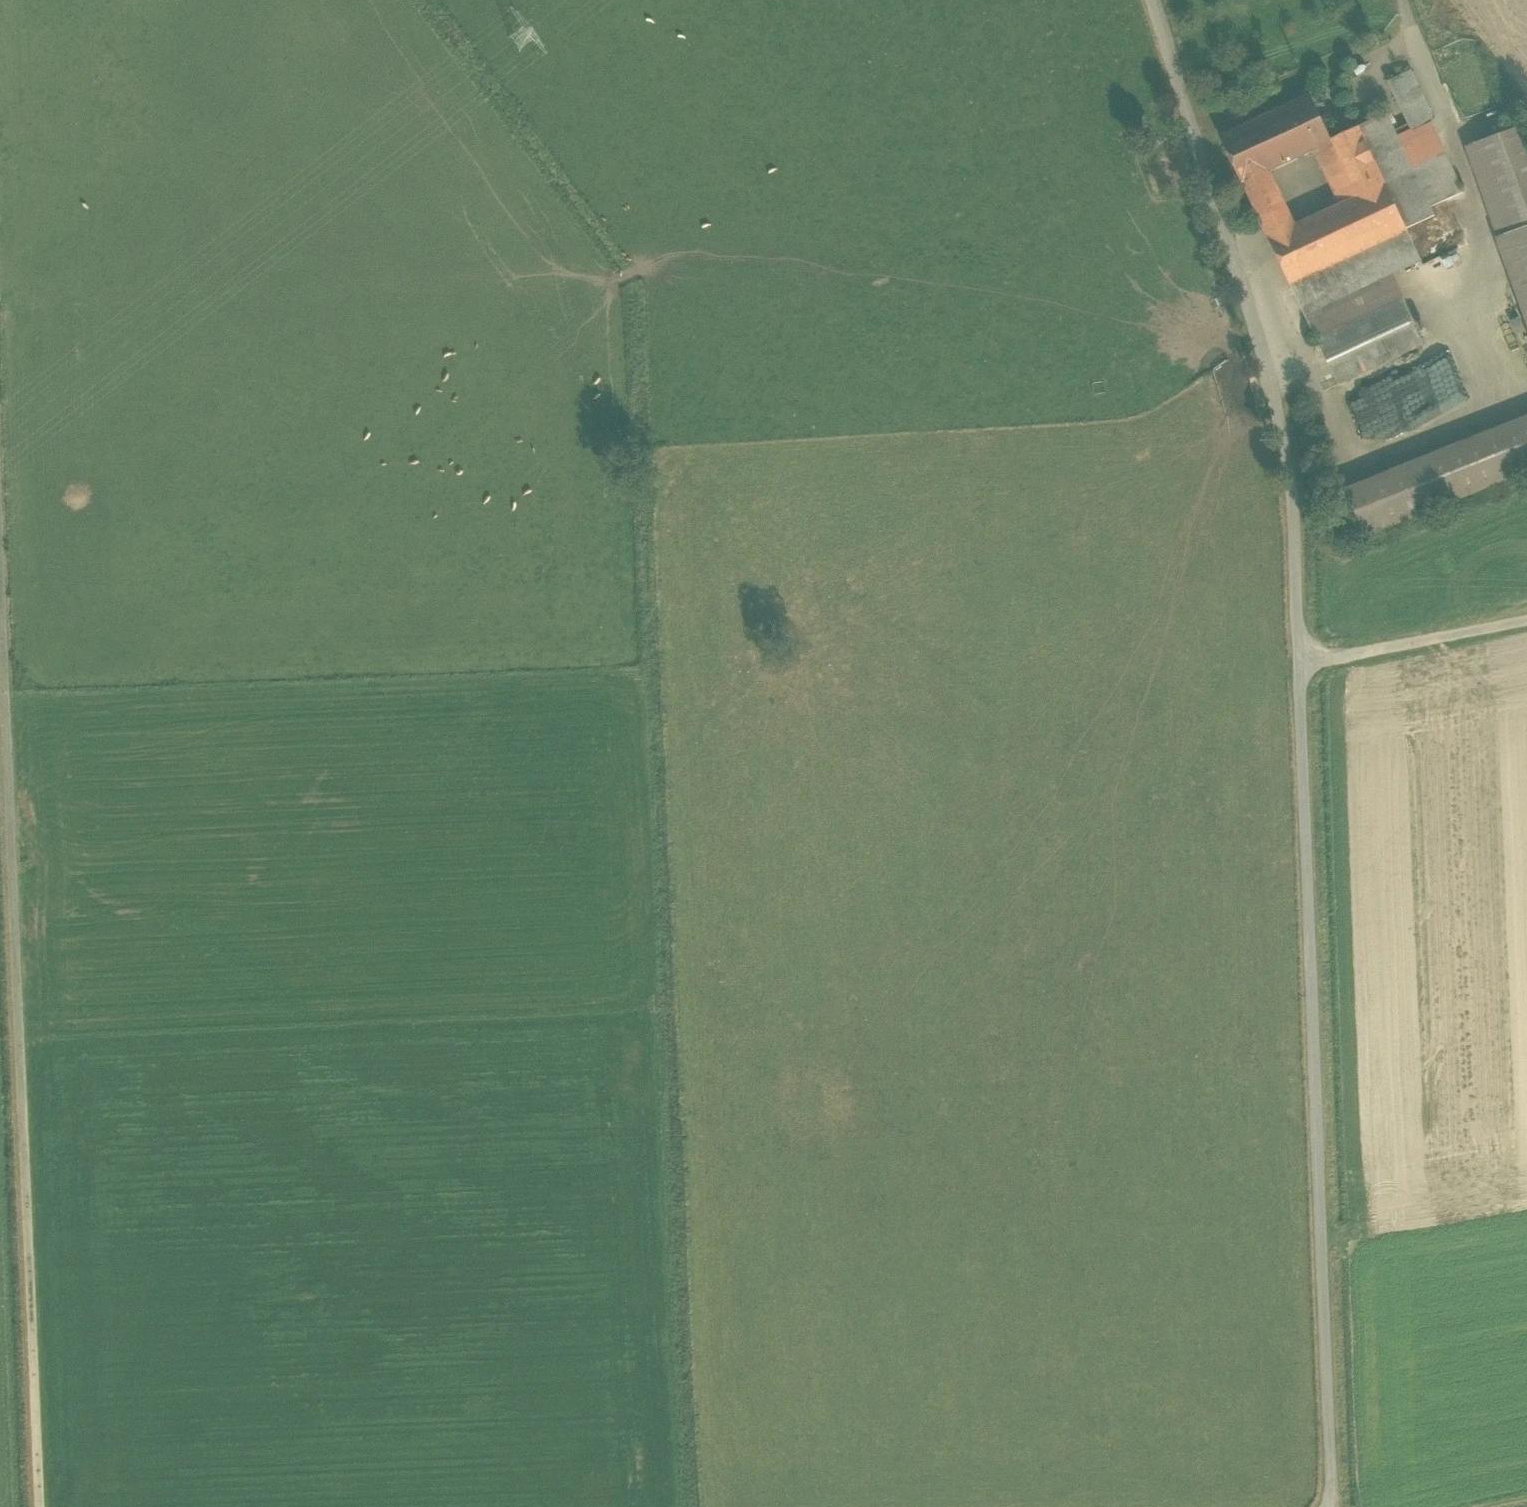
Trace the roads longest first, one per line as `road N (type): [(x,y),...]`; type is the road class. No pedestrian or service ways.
road 1 (track): [(1151,0),(1282,421),(1293,493),(1331,1506)]
road 2 (track): [(0,509),(43,1506)]
road 3 (track): [(1402,0),(1482,235),(1480,270),(1457,304)]
road 4 (unclassified): [(1299,662),(1526,621)]

